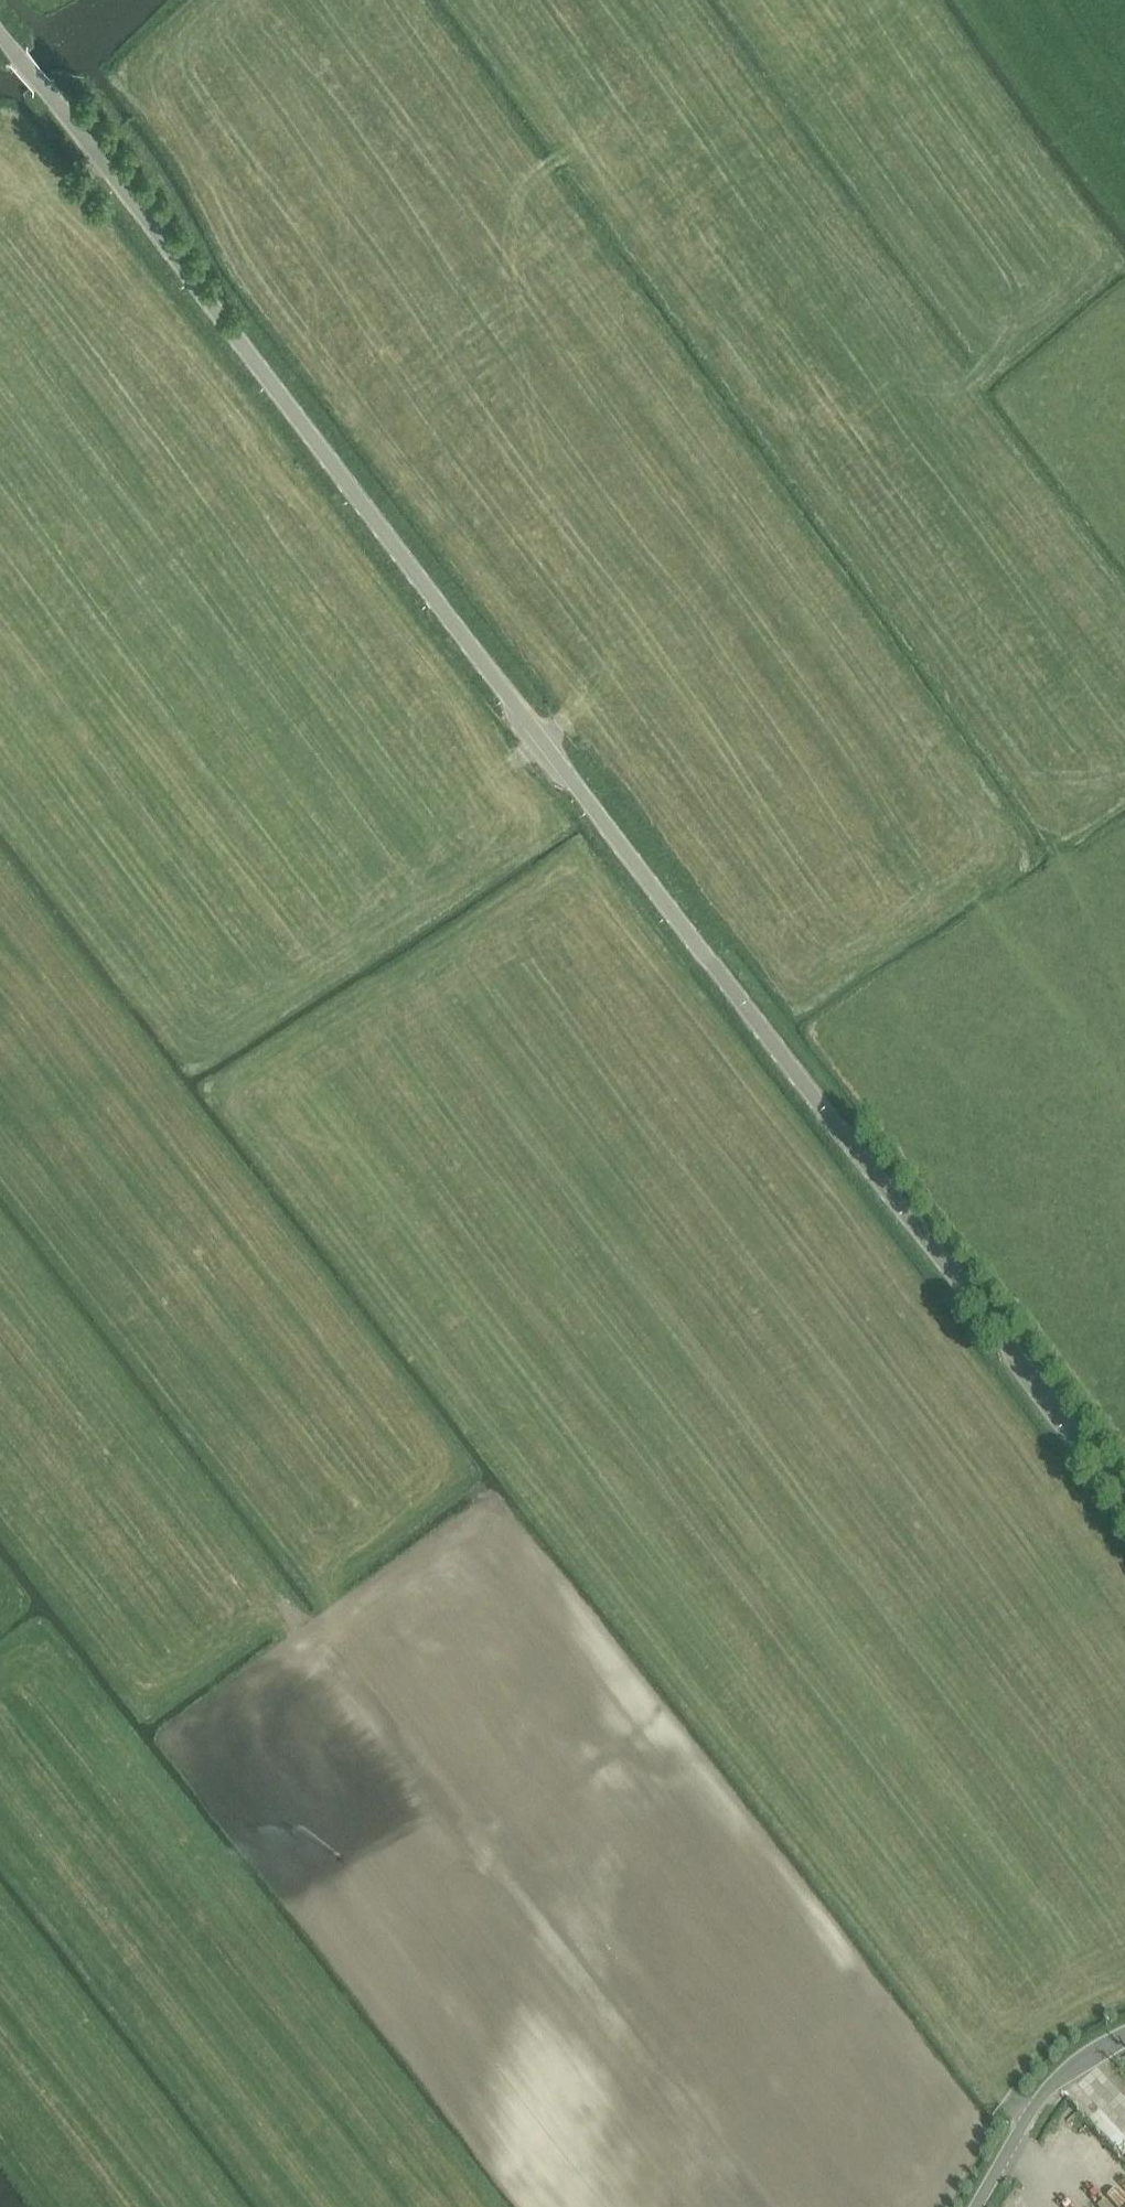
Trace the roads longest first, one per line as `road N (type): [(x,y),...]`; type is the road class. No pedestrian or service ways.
road 1 (tertiary): [(1124,1503),(0,31)]
road 2 (unclassified): [(985,2206),(1065,2077),(1124,2036)]

